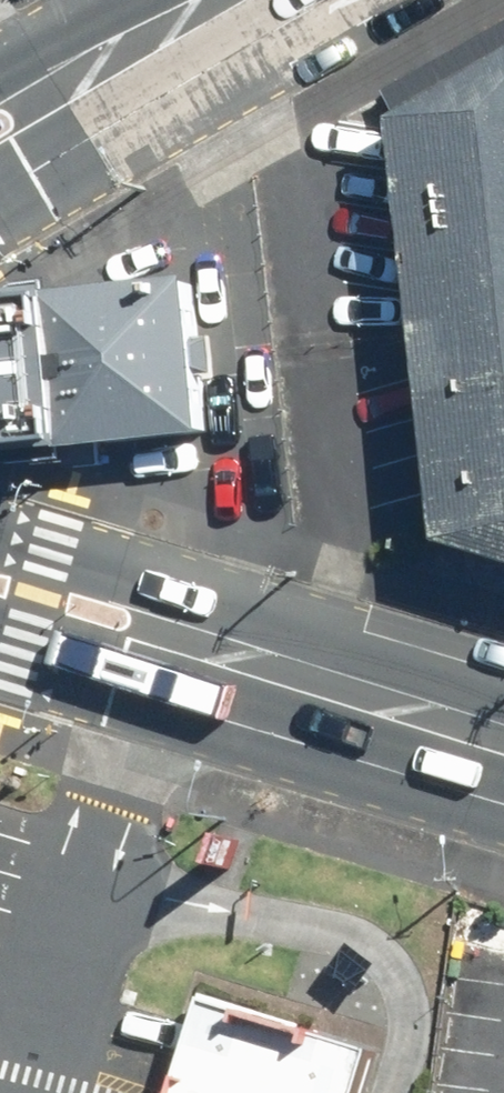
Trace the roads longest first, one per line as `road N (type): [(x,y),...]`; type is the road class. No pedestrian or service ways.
road 1 (primary): [(175,636),(503,732)]
road 2 (secondary): [(172,22),(46,163),(0,192)]
road 3 (primary): [(0,534),(57,553),(175,636)]
road 4 (secondary): [(0,71),(172,22)]
road 5 (primary): [(175,636),(28,641),(0,634)]

